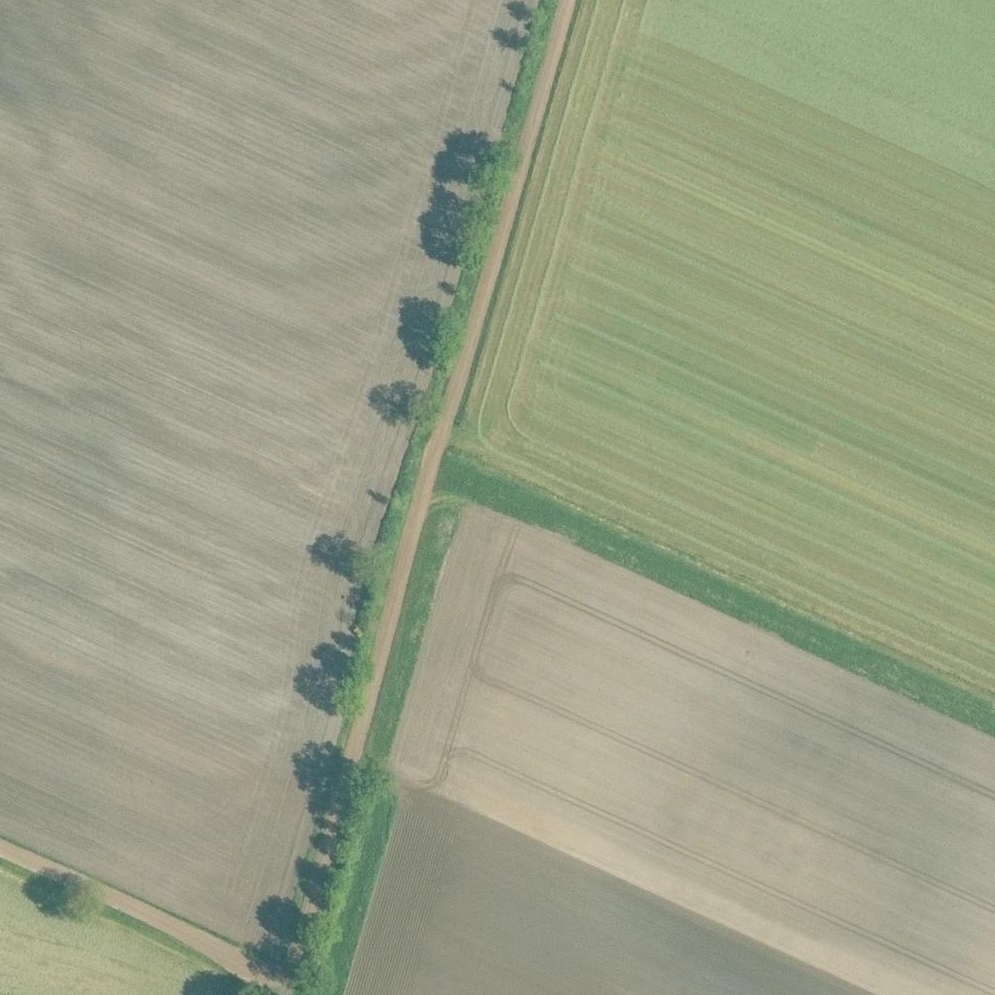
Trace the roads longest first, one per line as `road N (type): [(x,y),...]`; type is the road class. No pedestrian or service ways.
road 1 (track): [(569,0),(288,986)]
road 2 (track): [(0,850),(288,986)]

